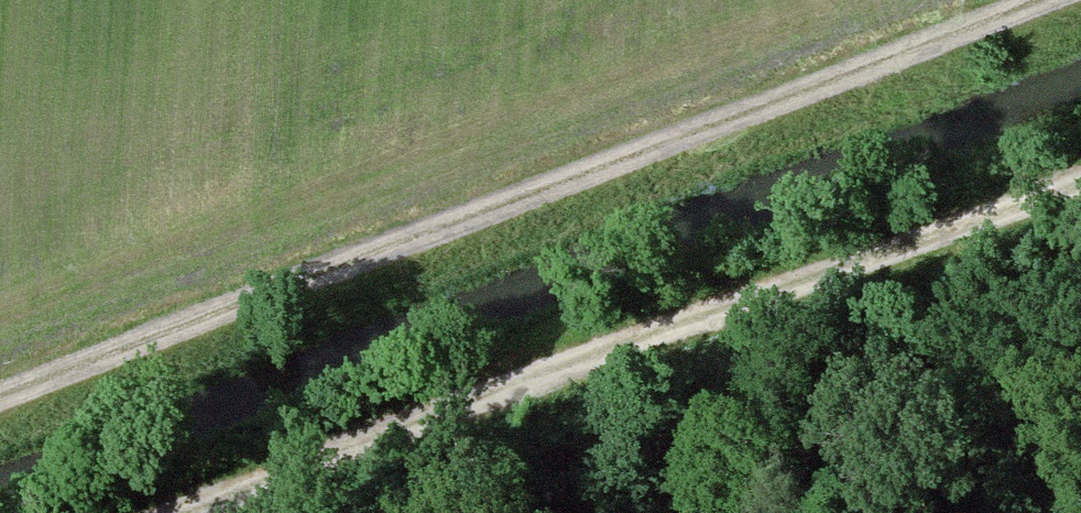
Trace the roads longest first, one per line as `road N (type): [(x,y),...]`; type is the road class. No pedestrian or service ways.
road 1 (track): [(0,400),(1059,0)]
road 2 (track): [(193,512),(1080,180)]

